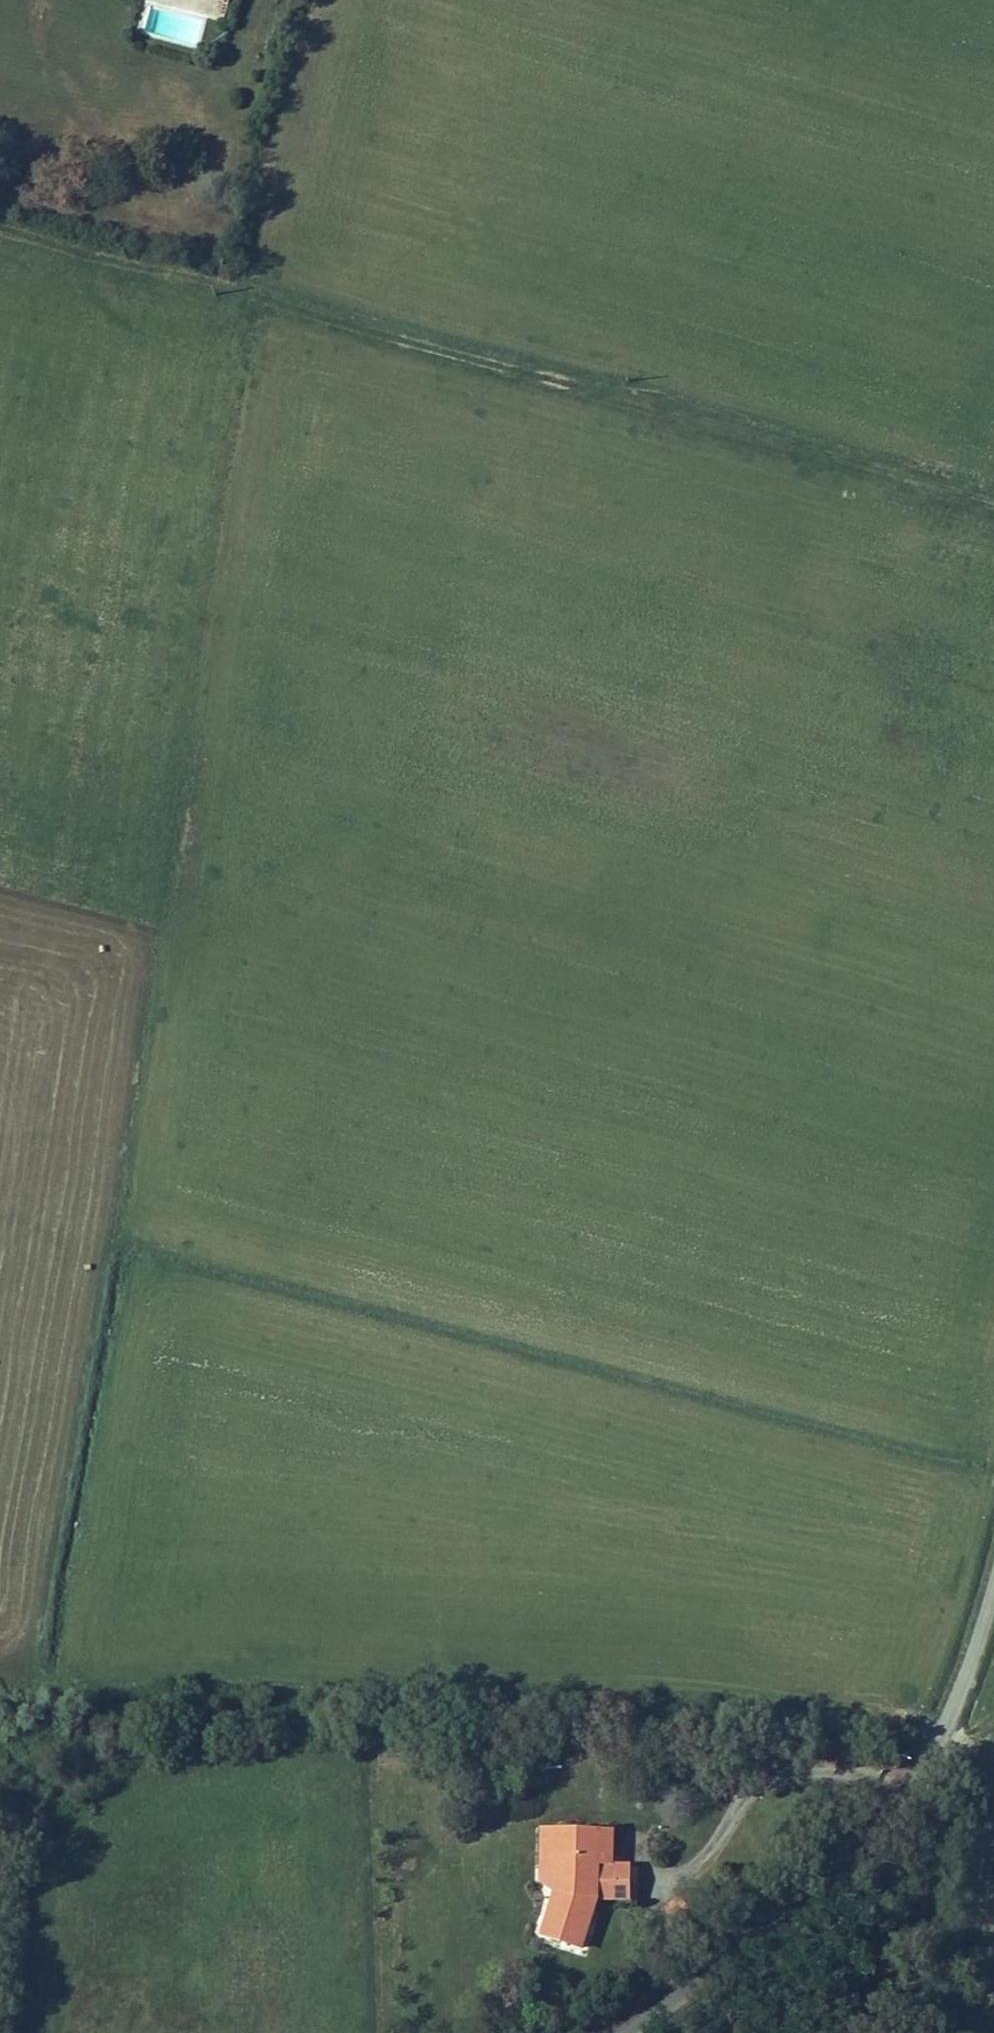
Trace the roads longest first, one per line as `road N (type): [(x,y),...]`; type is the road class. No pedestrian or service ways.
road 1 (track): [(0,217),(993,502)]
road 2 (residential): [(624,2032),(800,1900),(873,1831),(936,1746),(993,1596)]

